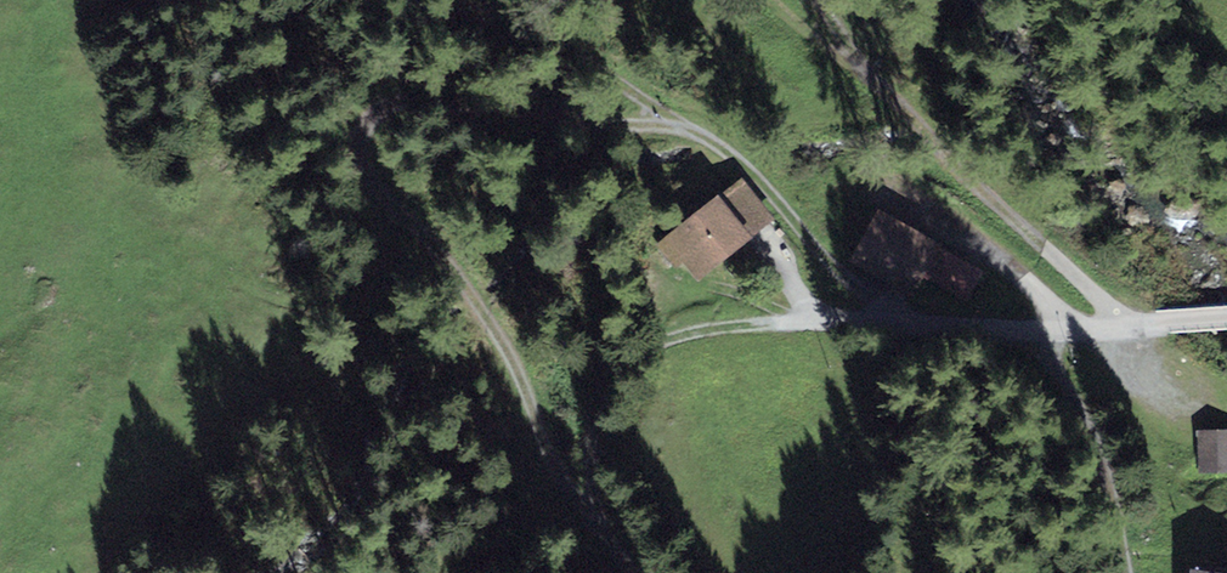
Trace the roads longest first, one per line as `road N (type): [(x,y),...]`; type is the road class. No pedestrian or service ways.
road 1 (track): [(482,0),(747,169),(893,319),(718,323),(642,347),(596,391),(590,445),(597,528),(629,572)]
road 2 (track): [(695,131),(405,100),(373,115),(358,146),(378,187),(442,255),(516,372),(548,457),(597,528)]
road 3 (track): [(1130,325),(940,153),(857,64),(821,0)]
road 4 (residential): [(893,319),(1025,334),(1226,318)]
road 5 (track): [(1025,334),(1072,392),(1117,489),(1125,572)]

